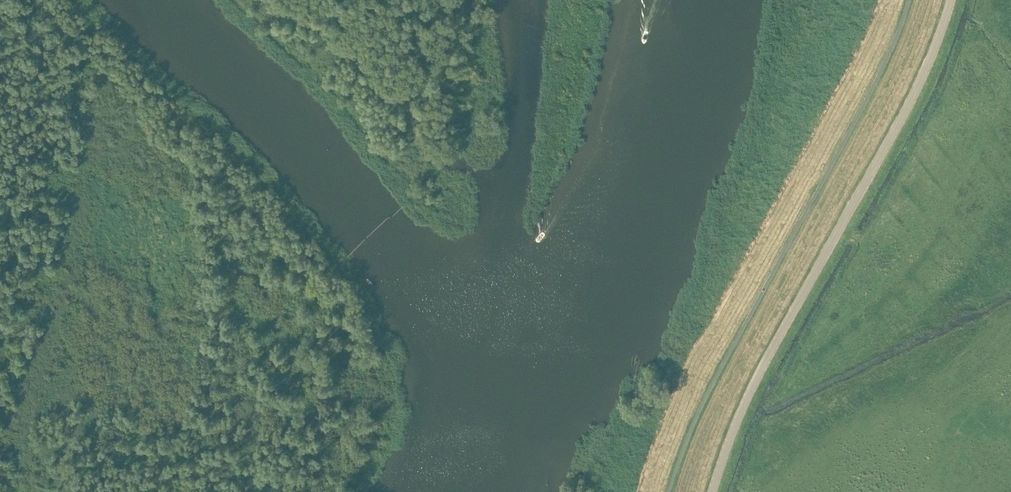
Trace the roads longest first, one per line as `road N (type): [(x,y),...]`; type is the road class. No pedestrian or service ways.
road 1 (unclassified): [(711,491),(747,395),(929,66),(950,0)]

